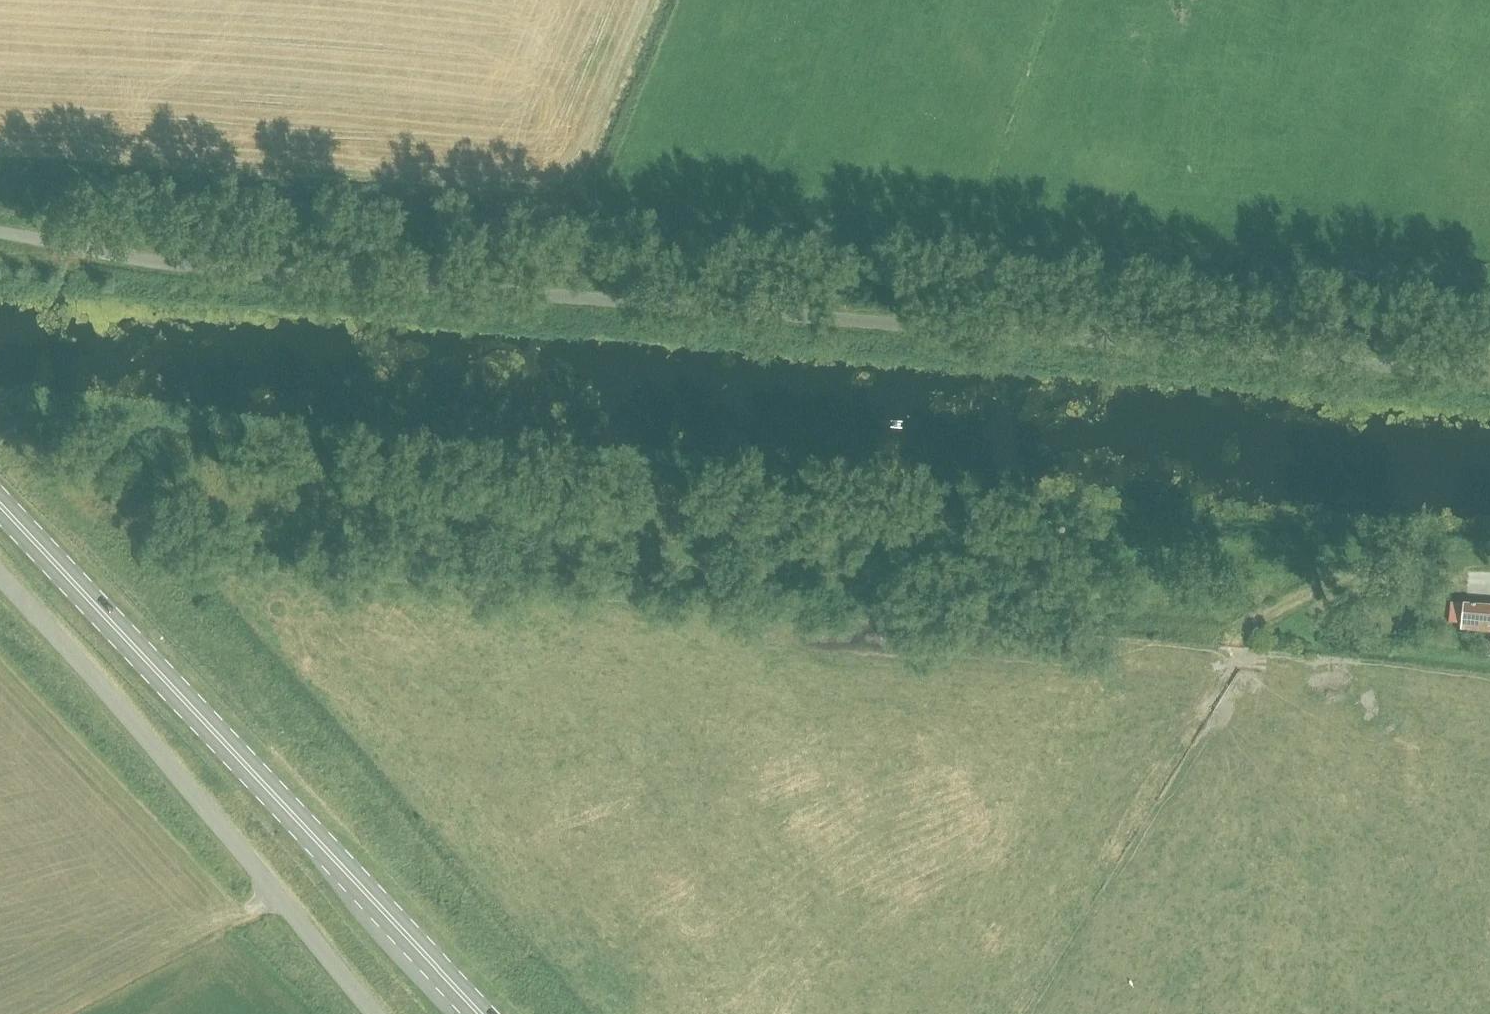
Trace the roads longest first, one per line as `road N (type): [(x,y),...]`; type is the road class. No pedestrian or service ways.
road 1 (unclassified): [(1489,370),(136,260),(0,232)]
road 2 (primary): [(480,1013),(0,506)]
road 3 (unclassified): [(374,1013),(155,750),(0,579)]

